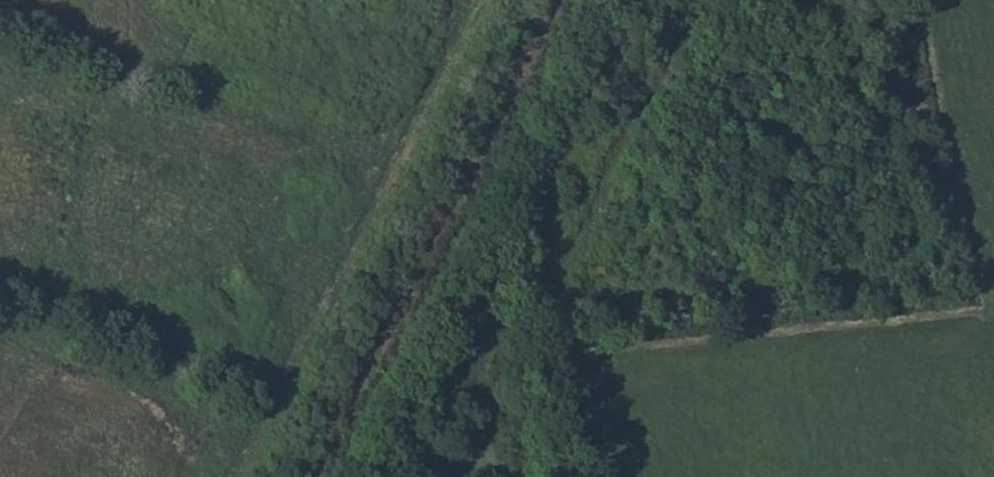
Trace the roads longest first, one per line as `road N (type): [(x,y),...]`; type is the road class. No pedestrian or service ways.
road 1 (track): [(508,476),(488,353),(559,282),(613,153),(708,0)]

